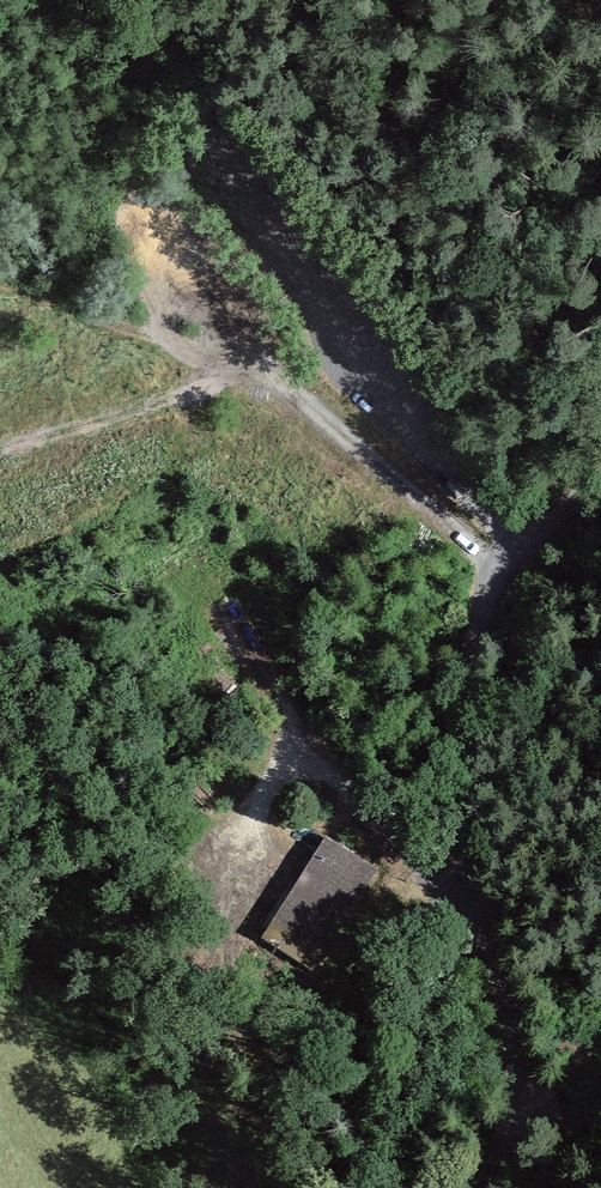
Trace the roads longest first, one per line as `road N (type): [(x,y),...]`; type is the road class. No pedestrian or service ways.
road 1 (unclassified): [(600,498),(528,538),(486,603),(453,899),(503,1158),(479,1187)]
road 2 (track): [(528,538),(283,151)]
road 3 (track): [(198,337),(364,444),(461,536),(486,603)]
road 4 (track): [(453,899),(434,883),(375,788),(329,758),(279,766),(254,799),(233,870)]
road 5 (track): [(503,1158),(600,1088)]

